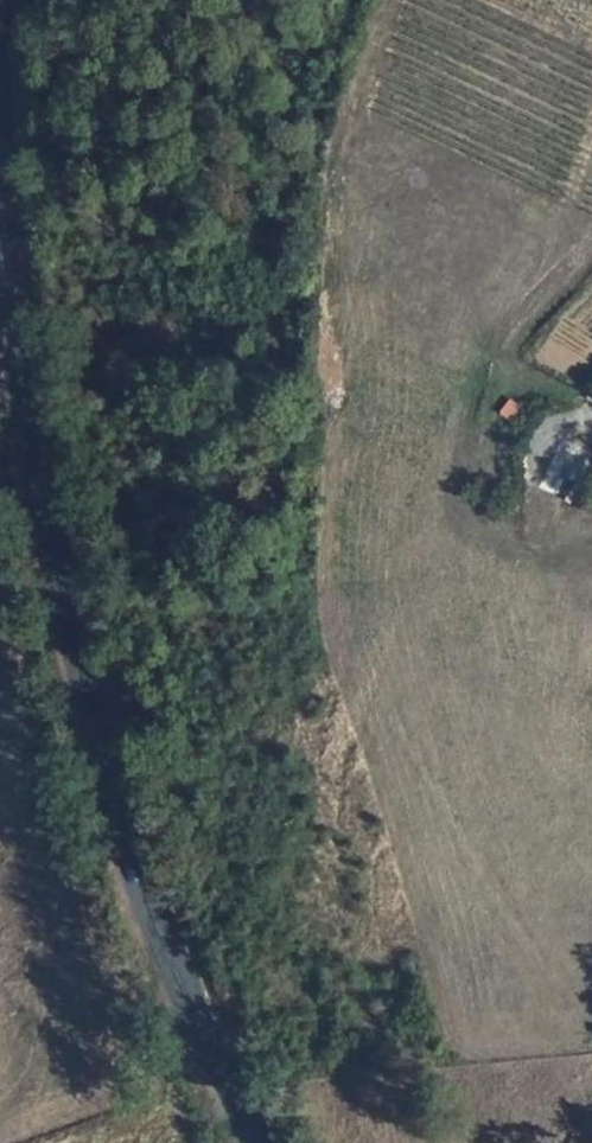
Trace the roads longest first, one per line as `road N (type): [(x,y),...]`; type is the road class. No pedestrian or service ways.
road 1 (secondary): [(0,229),(38,468),(87,689),(152,914),(257,1142)]

